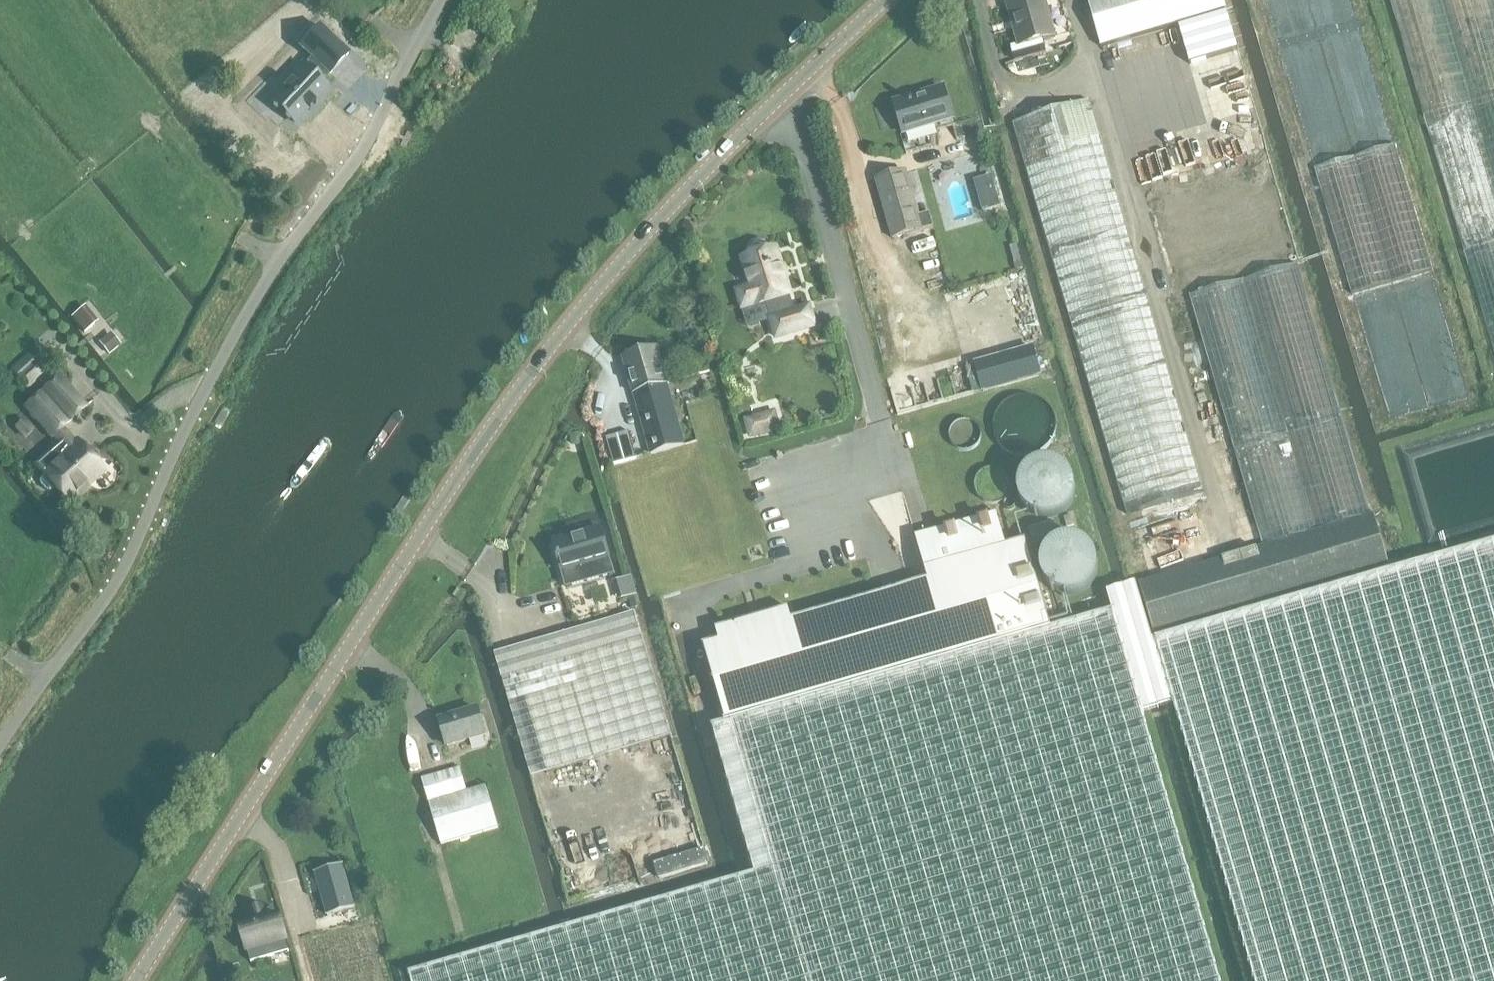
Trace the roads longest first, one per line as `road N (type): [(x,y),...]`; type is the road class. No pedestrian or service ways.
road 1 (tertiary): [(135,980),(490,426),(586,300),(711,161),(883,0)]
road 2 (unclassified): [(0,744),(129,559),(207,383),(278,260),(365,144),(442,0)]

